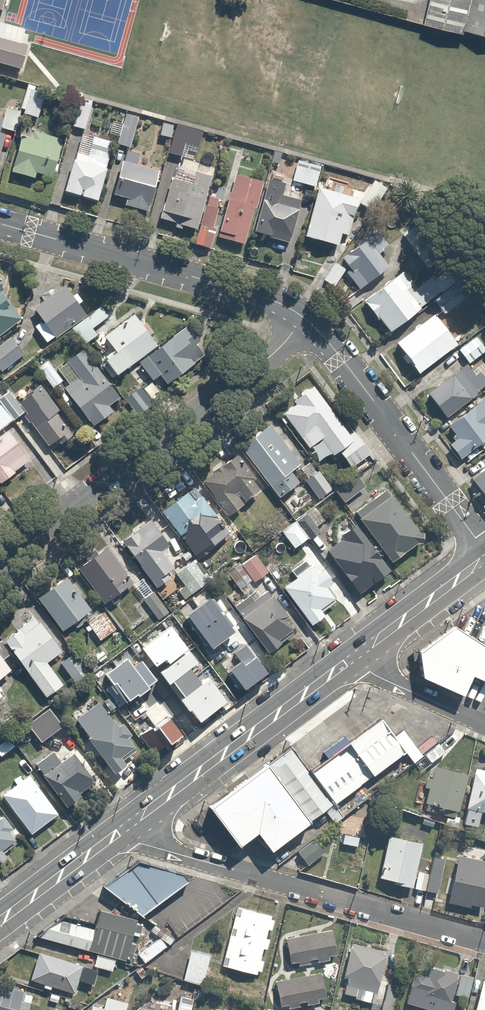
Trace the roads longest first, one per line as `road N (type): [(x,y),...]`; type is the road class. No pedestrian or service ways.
road 1 (residential): [(0,561),(267,359),(303,317)]
road 2 (residential): [(484,942),(118,833)]
road 3 (residential): [(303,317),(221,283),(0,224)]
road 4 (secondary): [(118,833),(357,655)]
road 5 (residential): [(484,553),(303,317)]
road 6 (secondary): [(357,655),(484,560)]
road 7 (secondary): [(0,921),(118,833)]
road 8 (residential): [(484,725),(377,676),(357,655)]

